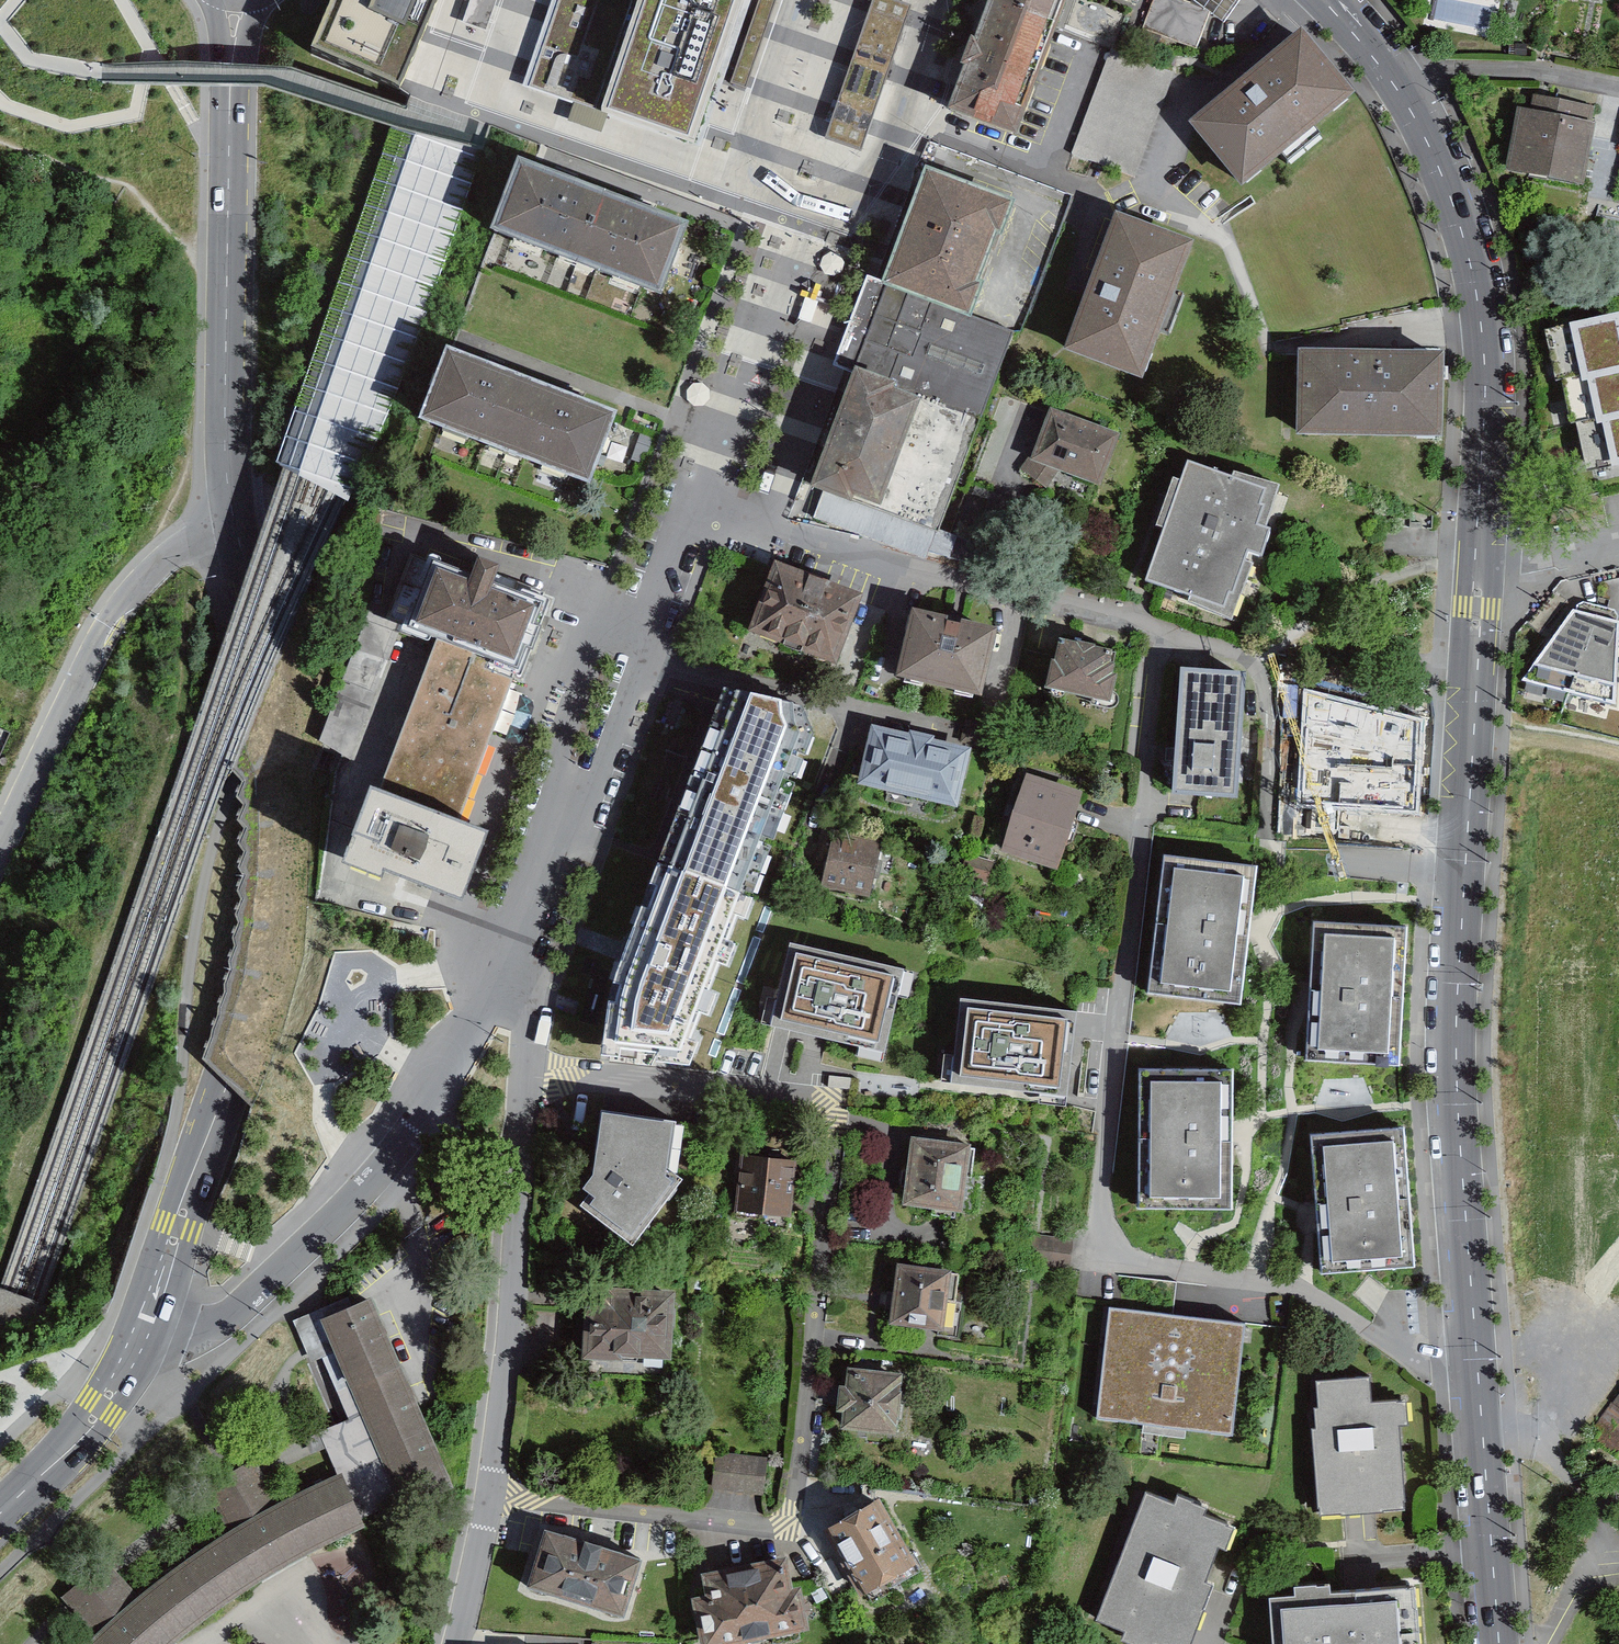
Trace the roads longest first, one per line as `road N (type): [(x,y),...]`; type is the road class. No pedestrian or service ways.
road 1 (tertiary): [(1333,0),(1400,80),(1432,136),(1478,275),(1486,331),(1488,430),(1457,997),(1481,1416)]
road 2 (residential): [(492,1492),(793,1527),(841,1104),(527,1075)]
road 3 (residential): [(1141,815),(1098,1229),(1113,1264),(1261,1280),(1302,1293),(1430,1366),(1481,1416)]
road 4 (primary): [(139,1343),(237,1086),(283,908),(291,830),(284,707),(234,514)]
road 5 (residential): [(694,493),(982,594),(1161,628),(1141,815)]
road 6 (primary): [(234,514),(226,397),(238,0)]
road 7 (unclassified): [(0,861),(115,626),(171,564),(234,514)]
road 8 (residential): [(492,1492),(512,1339),(527,1075)]
road 9 (residential): [(139,1343),(244,1308),(381,1177),(433,1110)]
road 10 (residential): [(694,493),(814,183)]
road 11 (residential): [(814,183),(841,183),(866,168),(888,137),(939,0)]
road 12 (residential): [(654,602),(602,633),(558,757),(567,797)]
road 13 (tertiary): [(1481,1416),(1498,1643)]
road 14 (primary): [(0,1514),(88,1433),(139,1343)]
road 15 (residential): [(567,797),(601,772),(654,602)]
road 16 (residential): [(794,0),(757,115),(762,147),(786,172),(814,183)]
road 17 (residential): [(433,1110),(485,1025),(516,938)]
road 18 (residential): [(457,1643),(492,1492)]
road 19 (residential): [(516,938),(567,797)]
road 20 (residential): [(527,1075),(533,983),(516,938)]

